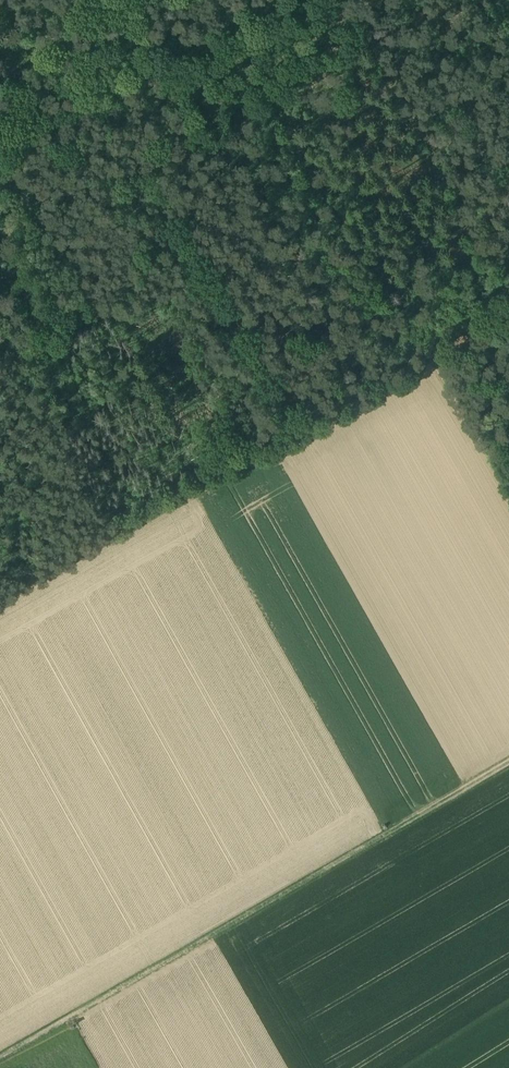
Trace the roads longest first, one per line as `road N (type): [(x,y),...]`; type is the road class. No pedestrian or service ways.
road 1 (track): [(508,766),(0,1061)]
road 2 (track): [(0,603),(508,311)]
road 3 (track): [(0,148),(264,0)]

